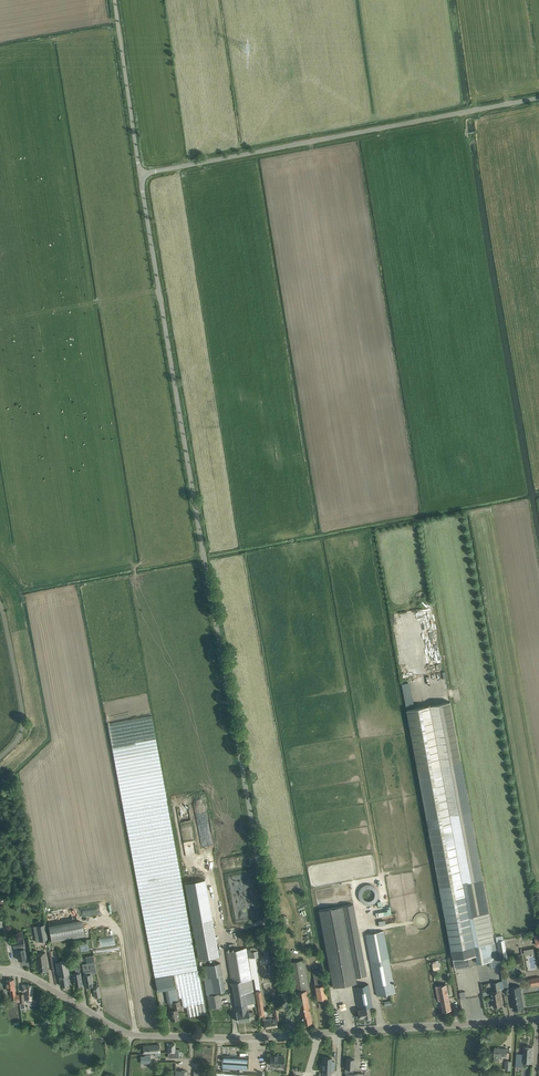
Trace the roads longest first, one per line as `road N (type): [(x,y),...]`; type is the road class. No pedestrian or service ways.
road 1 (unclassified): [(291,1035),(140,174)]
road 2 (unclassified): [(140,174),(538,98)]
road 3 (unclassified): [(291,1035),(538,1019)]
road 4 (unclassified): [(140,174),(115,0)]
road 5 (unclassified): [(0,757),(17,741),(23,719),(0,606)]
road 6 (unclassified): [(136,1036),(291,1035)]
road 7 (unclassified): [(136,1036),(23,974),(0,970)]
road 8 (track): [(0,47),(119,28)]

